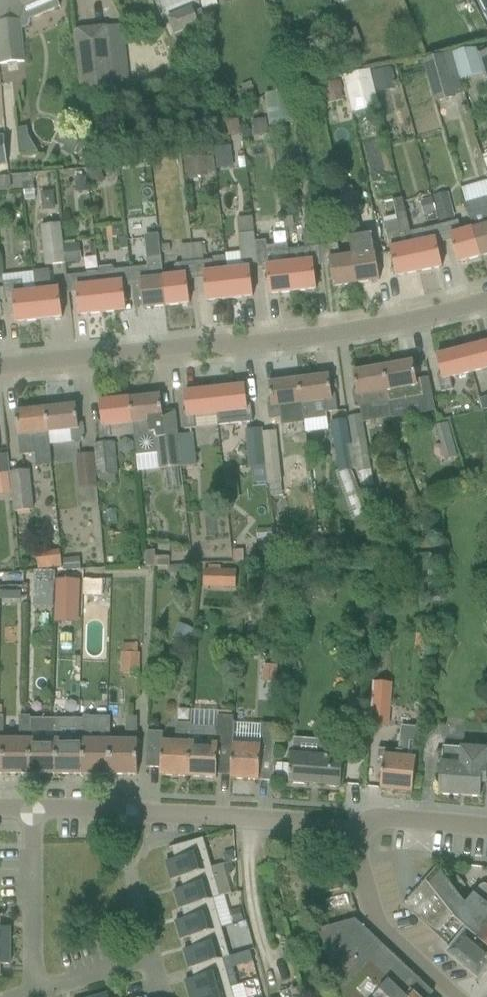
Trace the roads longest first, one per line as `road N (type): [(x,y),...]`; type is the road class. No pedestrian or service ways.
road 1 (residential): [(0,378),(215,359),(486,312)]
road 2 (residential): [(486,830),(388,821),(362,835),(387,931),(460,996)]
road 3 (residential): [(36,993),(33,809)]
road 4 (residential): [(300,824),(119,814)]
road 5 (residential): [(147,962),(119,814)]

